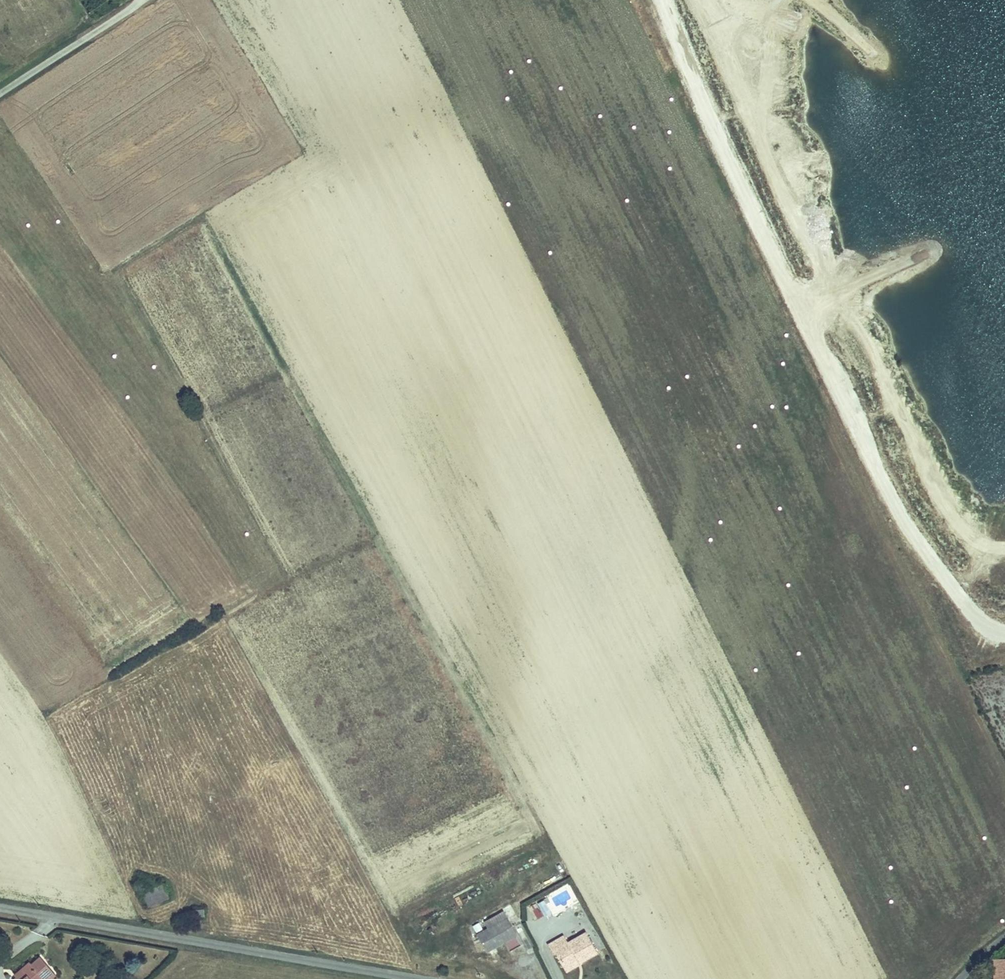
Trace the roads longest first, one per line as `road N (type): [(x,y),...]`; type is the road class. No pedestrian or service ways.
road 1 (residential): [(423,978),(0,907)]
road 2 (residential): [(0,94),(142,0)]

